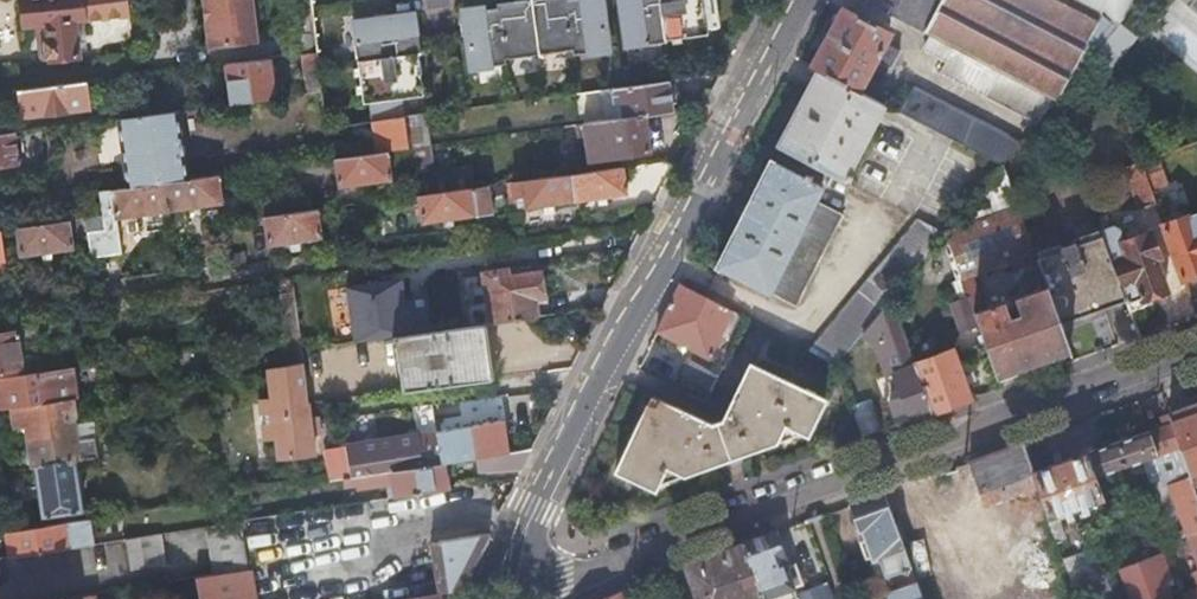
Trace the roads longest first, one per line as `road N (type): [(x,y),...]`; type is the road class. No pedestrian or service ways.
road 1 (residential): [(497,595),(566,581),(1196,348)]
road 2 (residential): [(497,595),(794,0)]

